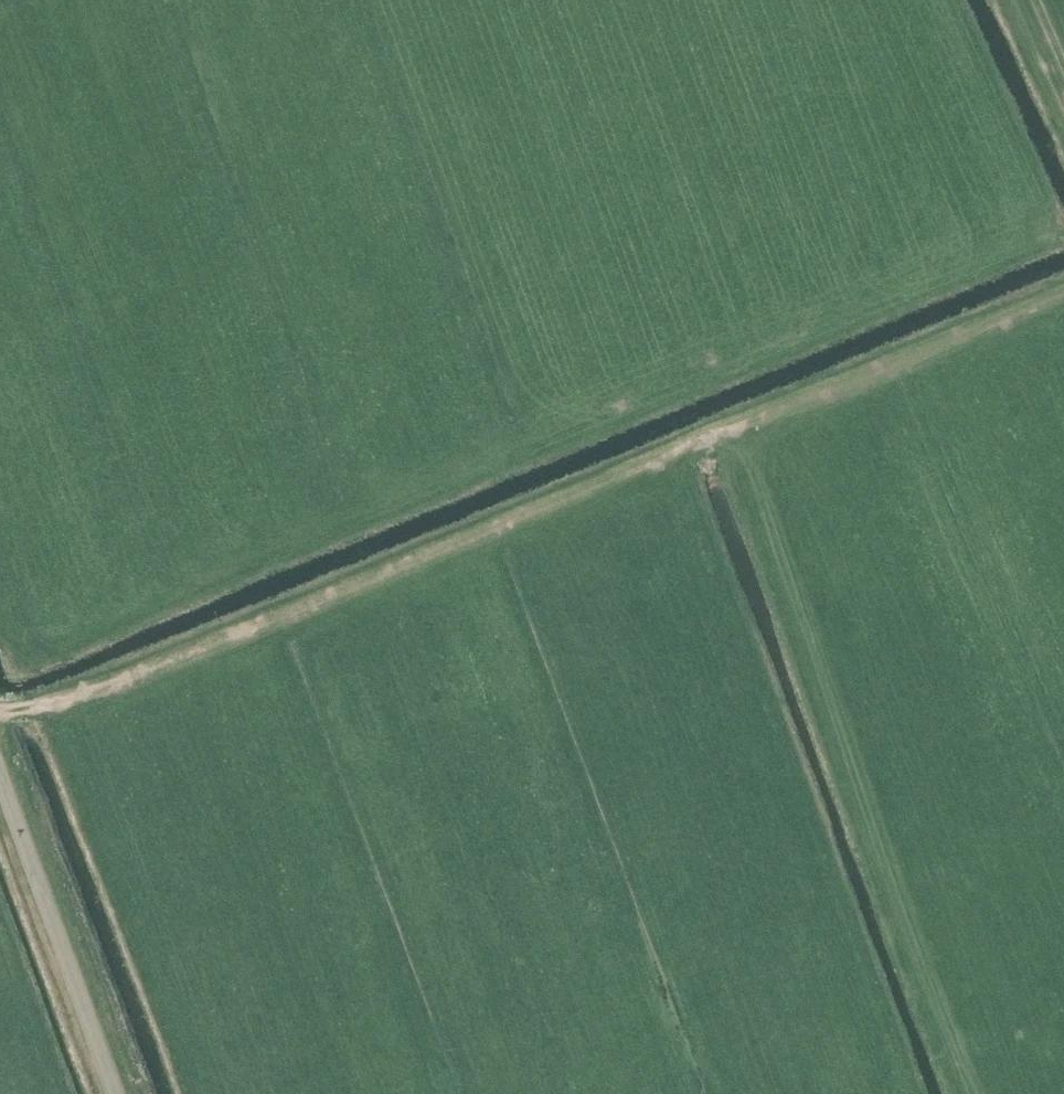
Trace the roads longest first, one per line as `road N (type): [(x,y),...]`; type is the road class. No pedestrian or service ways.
road 1 (unclassified): [(116,1093),(0,773)]

